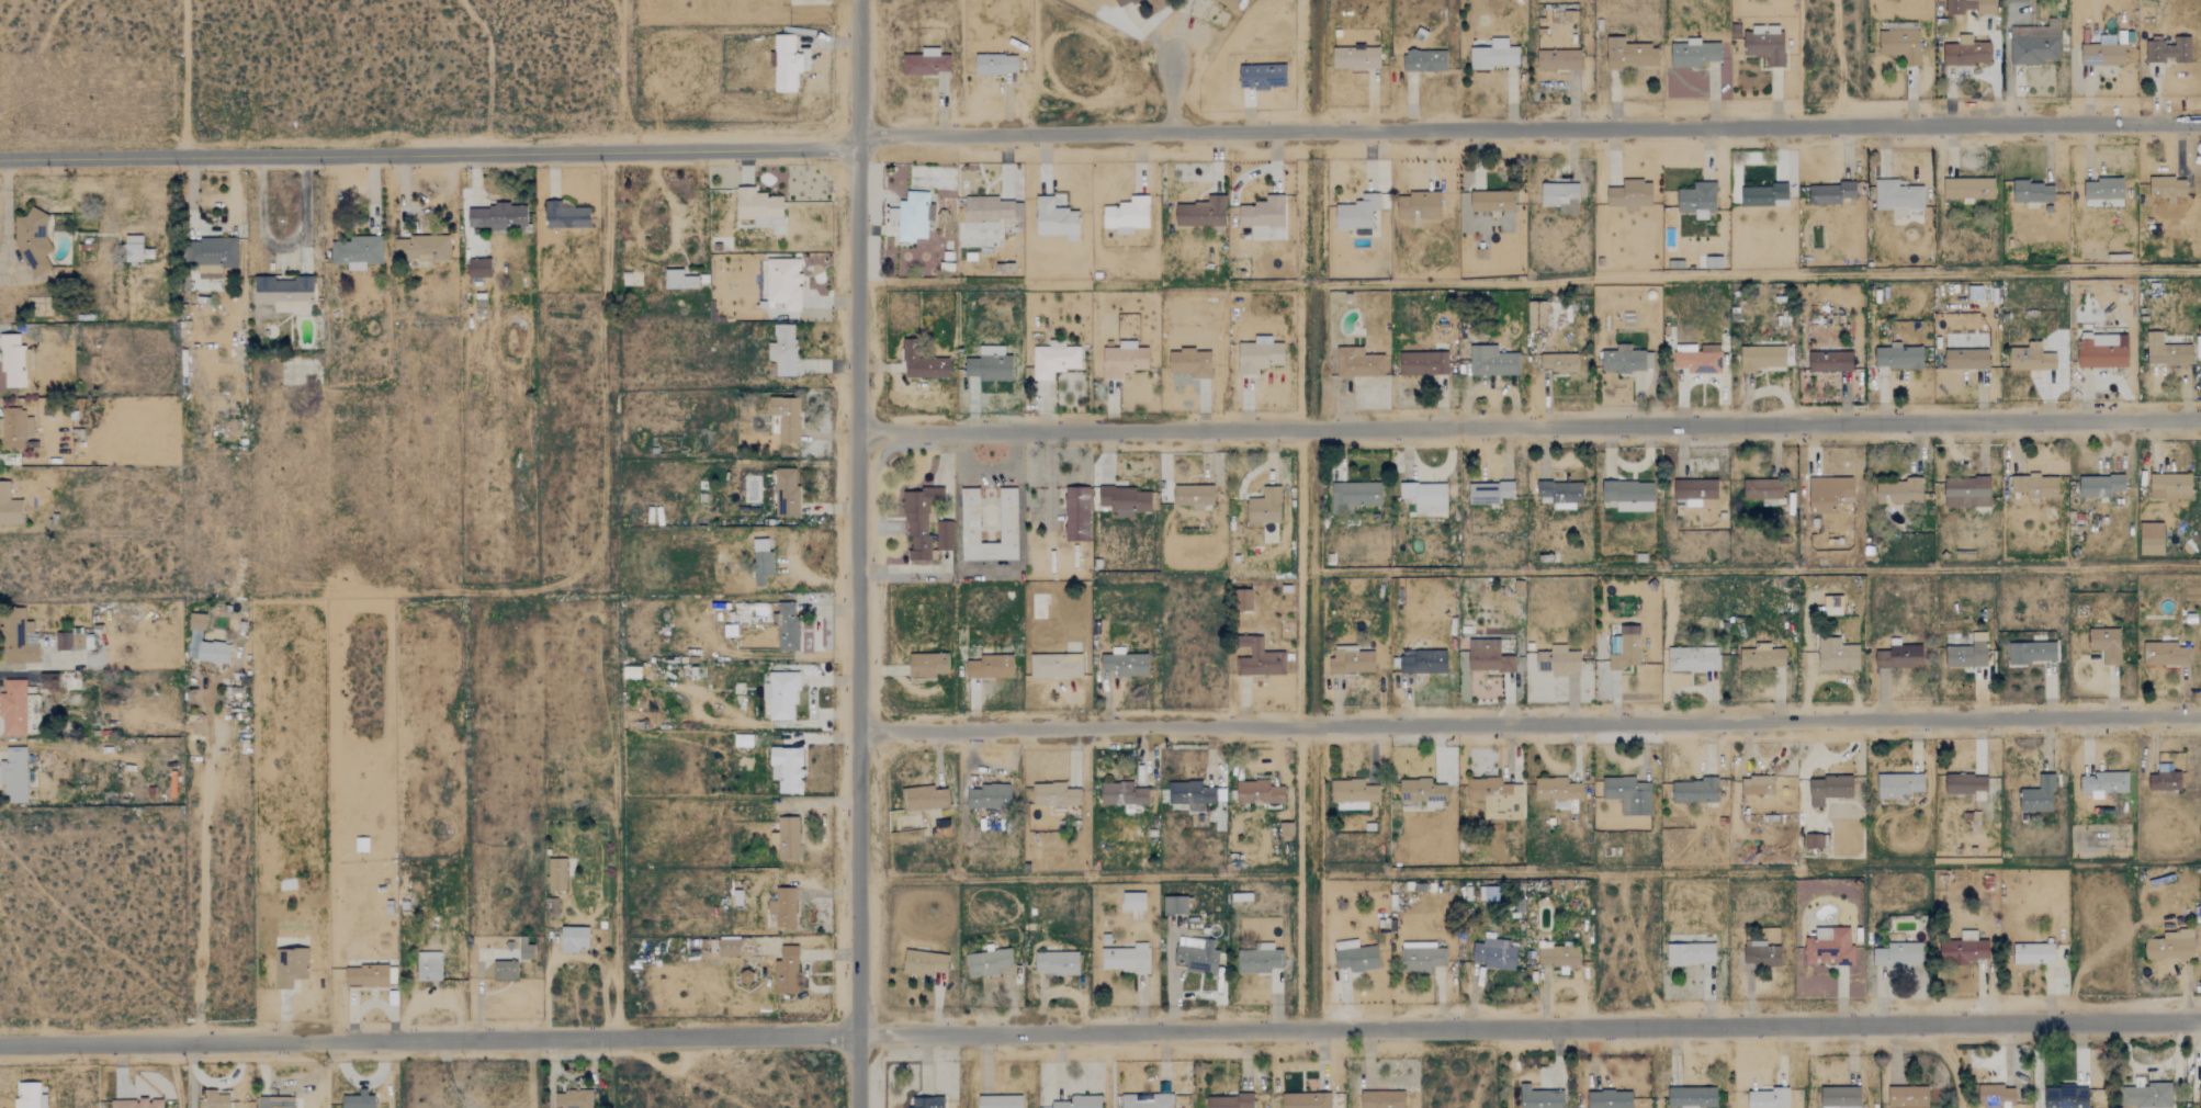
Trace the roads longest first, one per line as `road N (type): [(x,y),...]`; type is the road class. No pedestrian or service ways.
road 1 (residential): [(0,159),(858,151),(878,138),(1305,129),(2200,121)]
road 2 (residential): [(2200,1021),(0,1044)]
road 3 (residential): [(859,1107),(859,0)]
road 4 (residential): [(1307,426),(2200,419)]
road 5 (residential): [(2200,715),(1311,726)]
road 6 (residential): [(1311,726),(859,732)]
road 7 (residential): [(859,434),(1307,426)]

